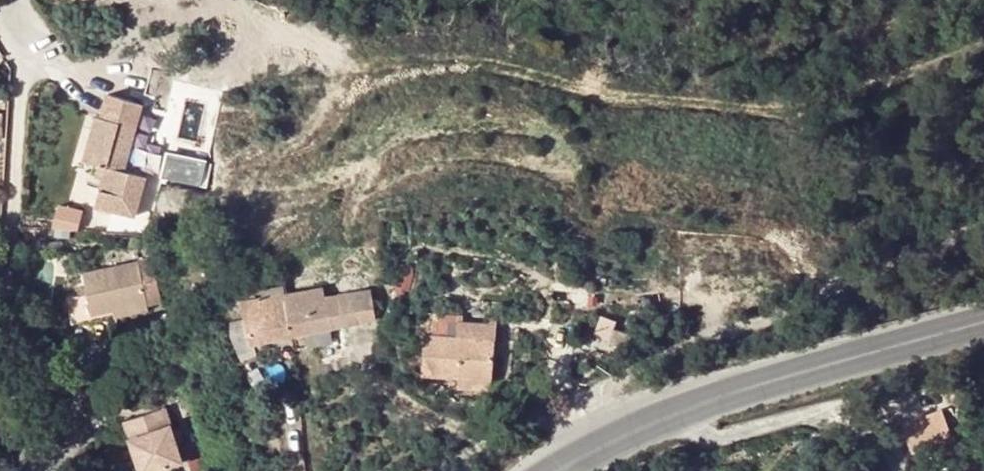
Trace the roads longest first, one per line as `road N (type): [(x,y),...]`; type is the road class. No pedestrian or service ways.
road 1 (unclassified): [(51,470),(78,435),(14,334),(5,300),(22,0)]
road 2 (secondary): [(557,470),(690,407),(983,322)]

